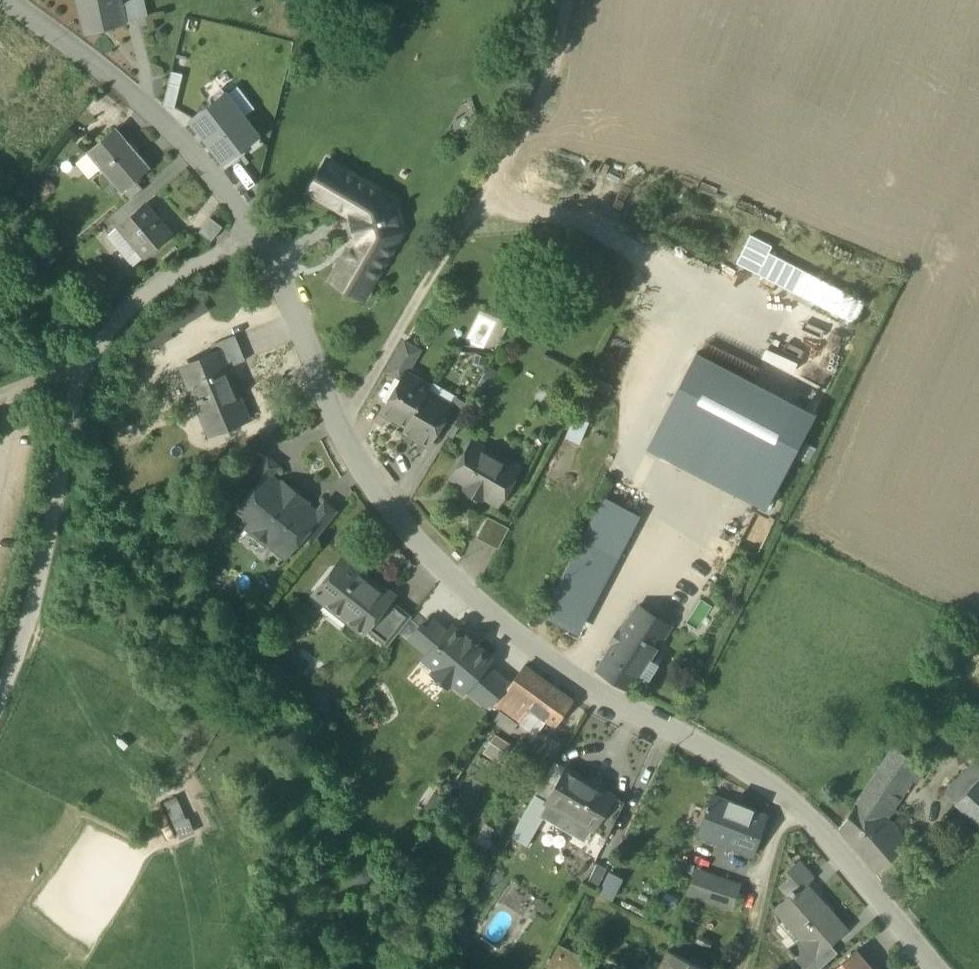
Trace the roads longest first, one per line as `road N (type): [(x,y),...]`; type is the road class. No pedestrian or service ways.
road 1 (unclassified): [(931,968),(789,795),(558,670),(438,564),(339,435)]
road 2 (residential): [(0,692),(29,620),(90,362),(120,319),(183,267),(260,238)]
road 3 (unclassified): [(260,238),(145,108),(0,0)]
road 4 (unclassified): [(339,435),(470,211)]
road 5 (track): [(470,211),(551,70),(562,0)]
road 6 (unclassified): [(339,435),(260,238)]
road 7 (track): [(789,795),(742,968)]

